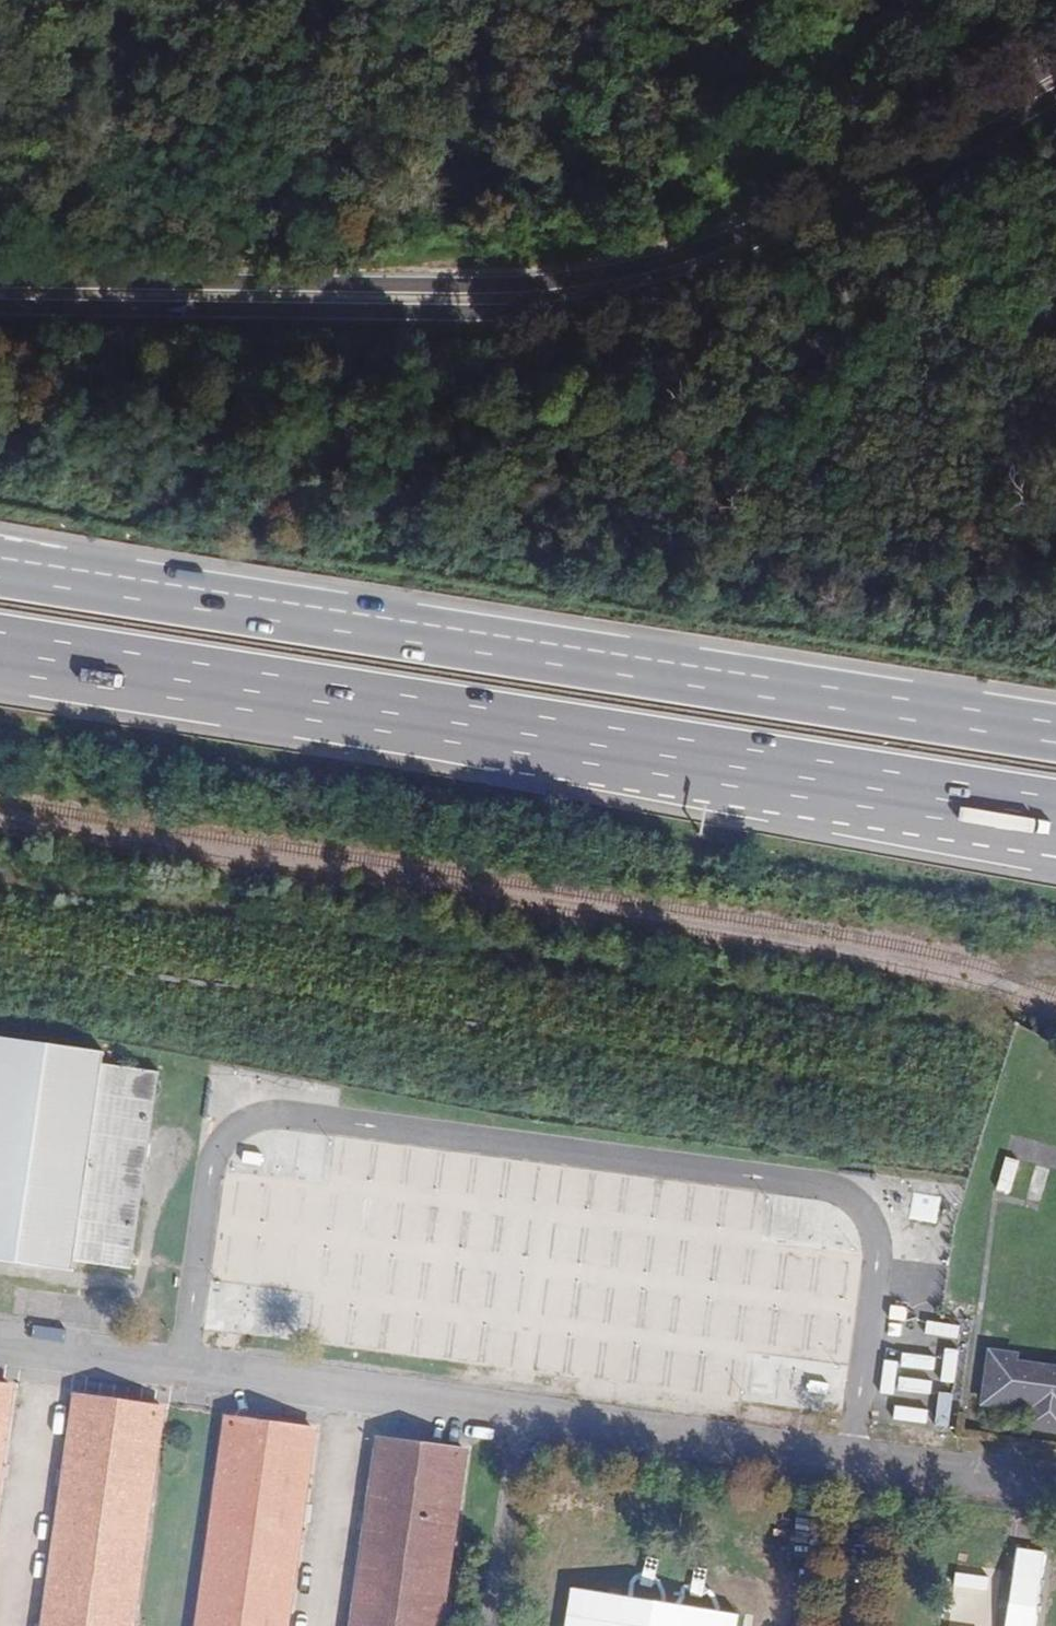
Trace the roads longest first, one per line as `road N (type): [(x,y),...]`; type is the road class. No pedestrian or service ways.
road 1 (primary): [(0,309),(468,315),(625,303),(758,256),(1055,92)]
road 2 (primary): [(1055,57),(742,230),(600,269),(448,285),(0,280)]
road 3 (trunk): [(0,653),(1055,819)]
road 4 (trunk): [(1055,731),(0,565)]

